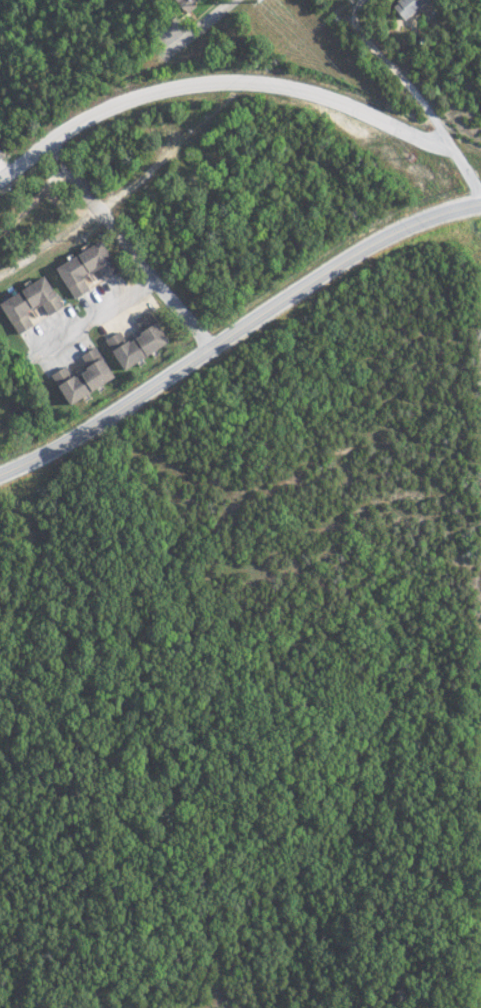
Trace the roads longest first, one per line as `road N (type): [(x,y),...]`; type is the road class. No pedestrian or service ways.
road 1 (residential): [(480,206),(374,243),(64,444),(0,474)]
road 2 (residential): [(0,181),(77,124),(148,93),(269,86),(314,94),(451,152),(480,206)]
road 3 (residential): [(101,209),(157,283),(44,351)]
road 4 (residential): [(47,142),(101,209),(0,274)]

